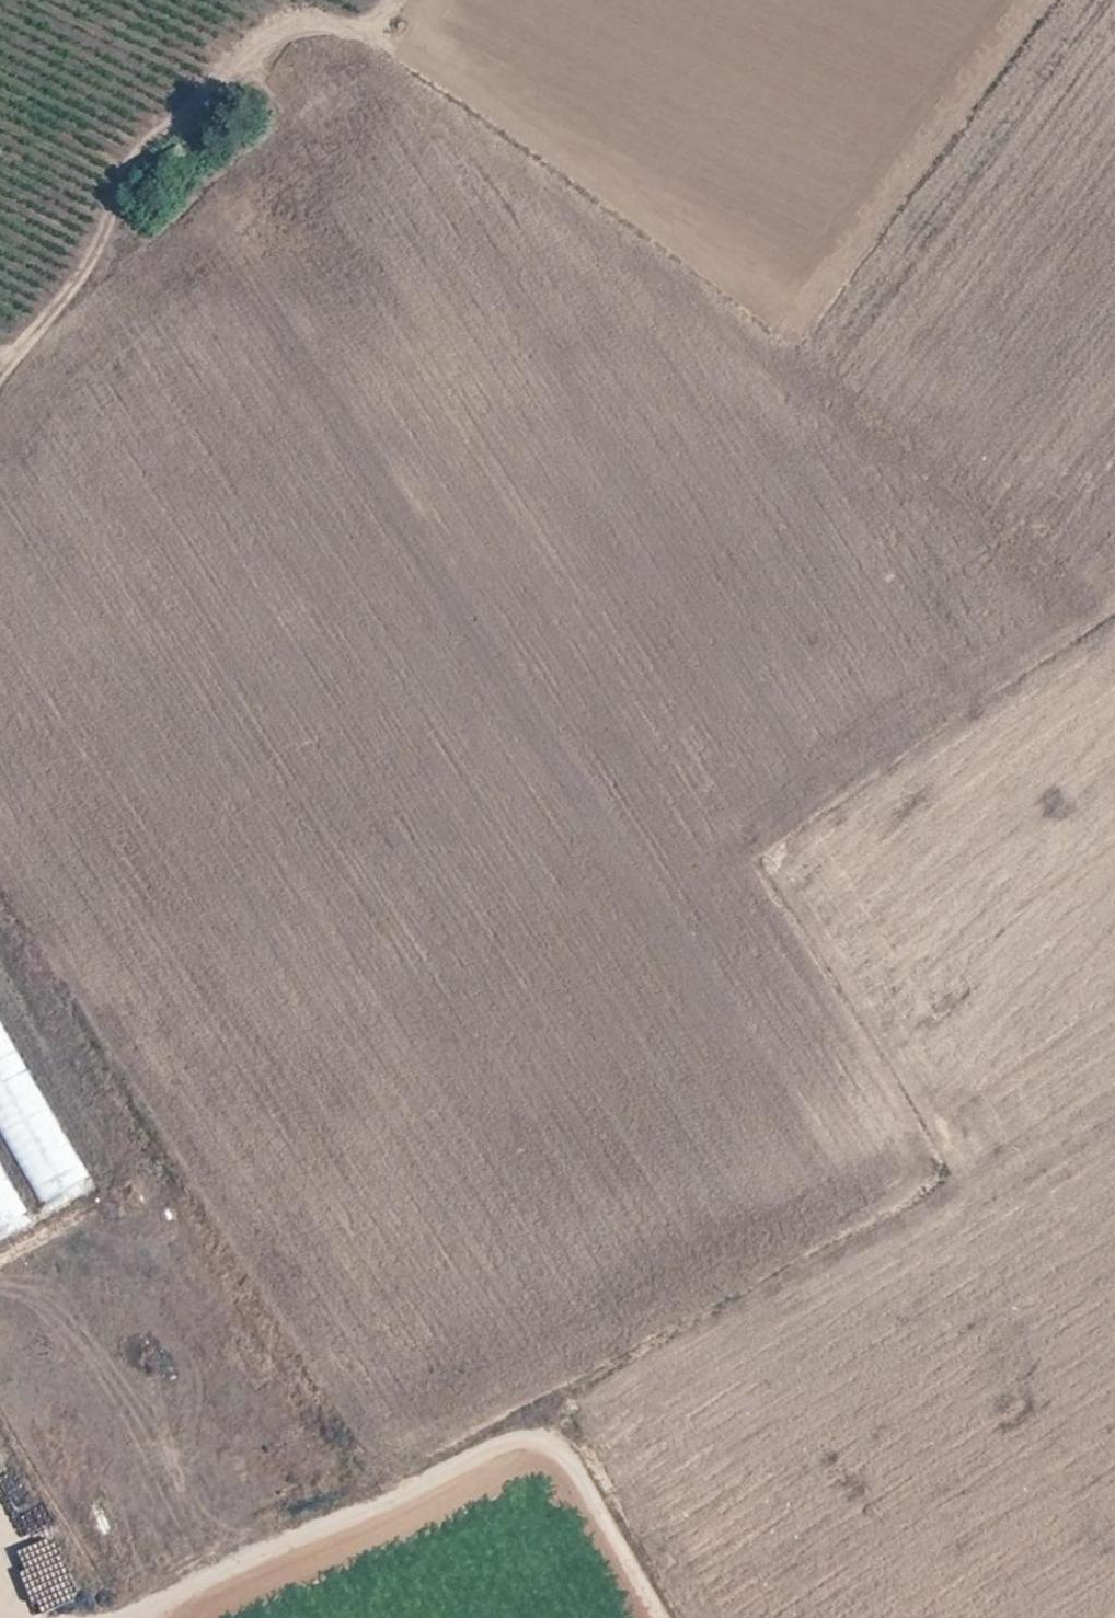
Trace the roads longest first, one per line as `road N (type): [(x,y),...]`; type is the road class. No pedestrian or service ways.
road 1 (track): [(667,1617),(547,1421)]

